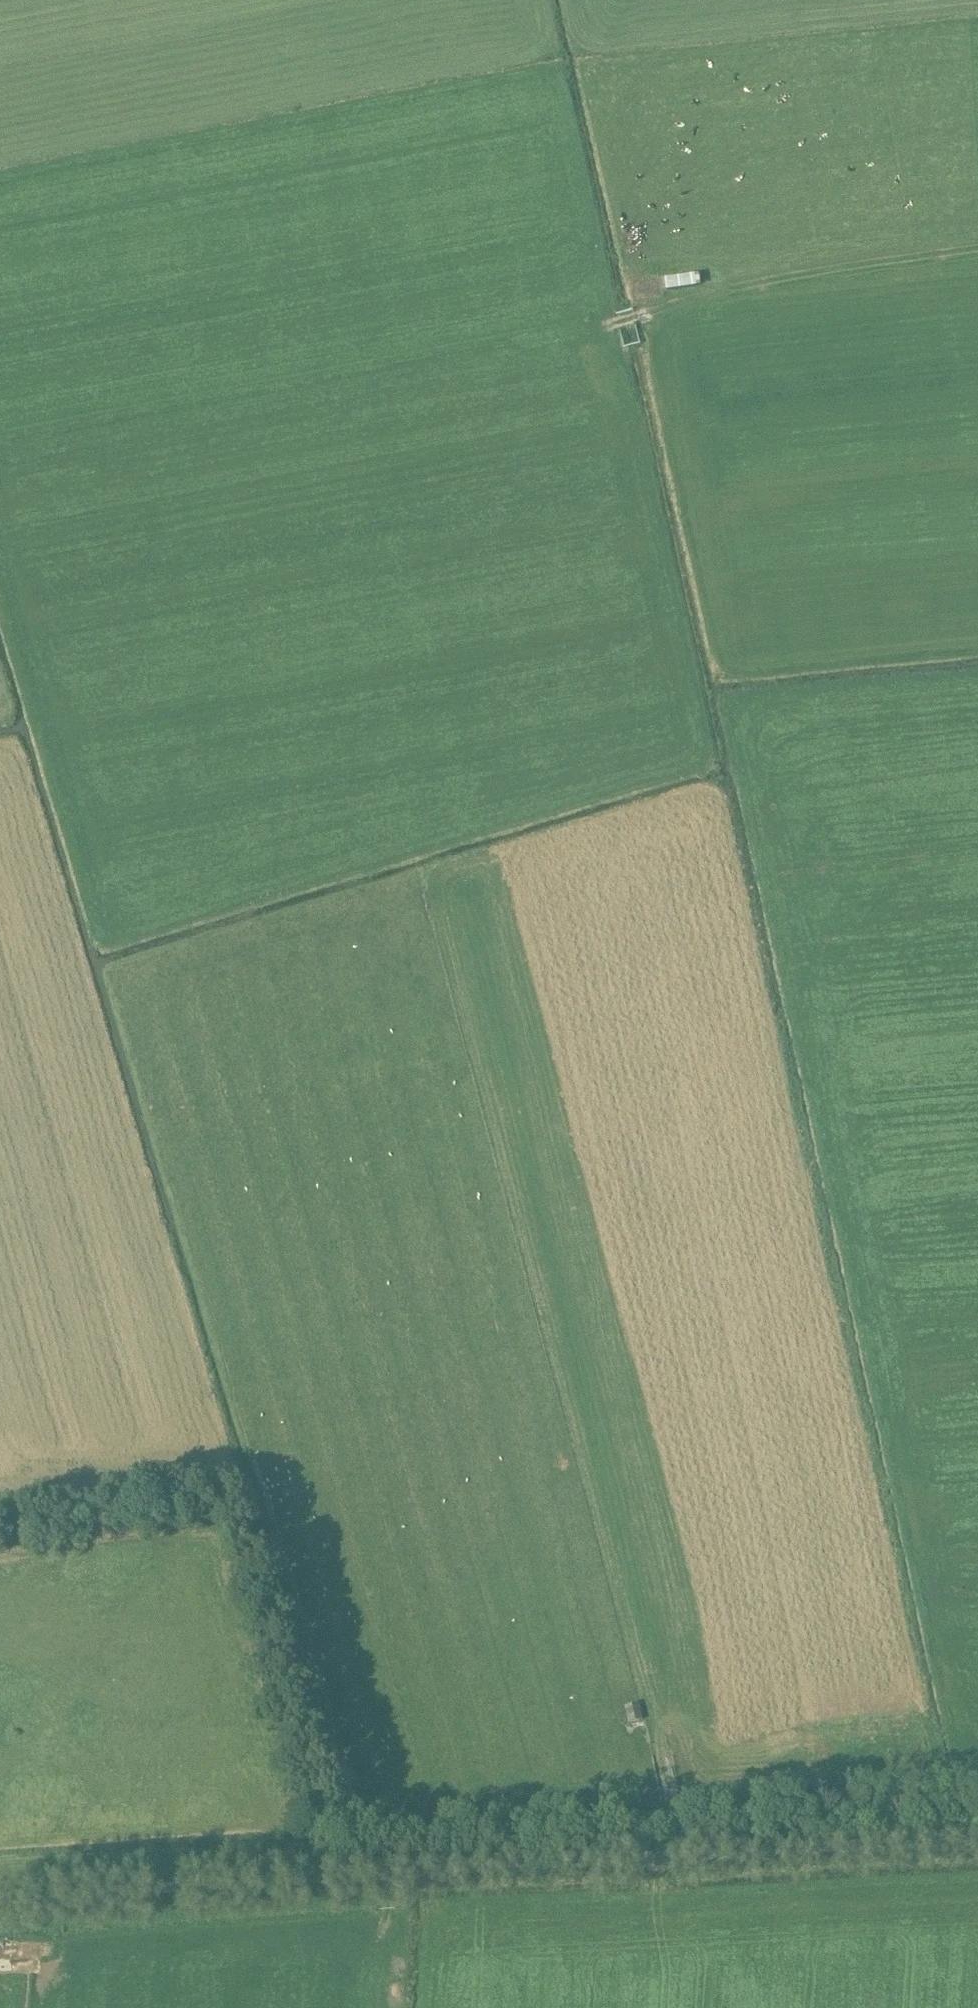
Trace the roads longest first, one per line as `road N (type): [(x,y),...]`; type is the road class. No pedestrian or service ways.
road 1 (unclassified): [(0,1898),(977,1839)]

